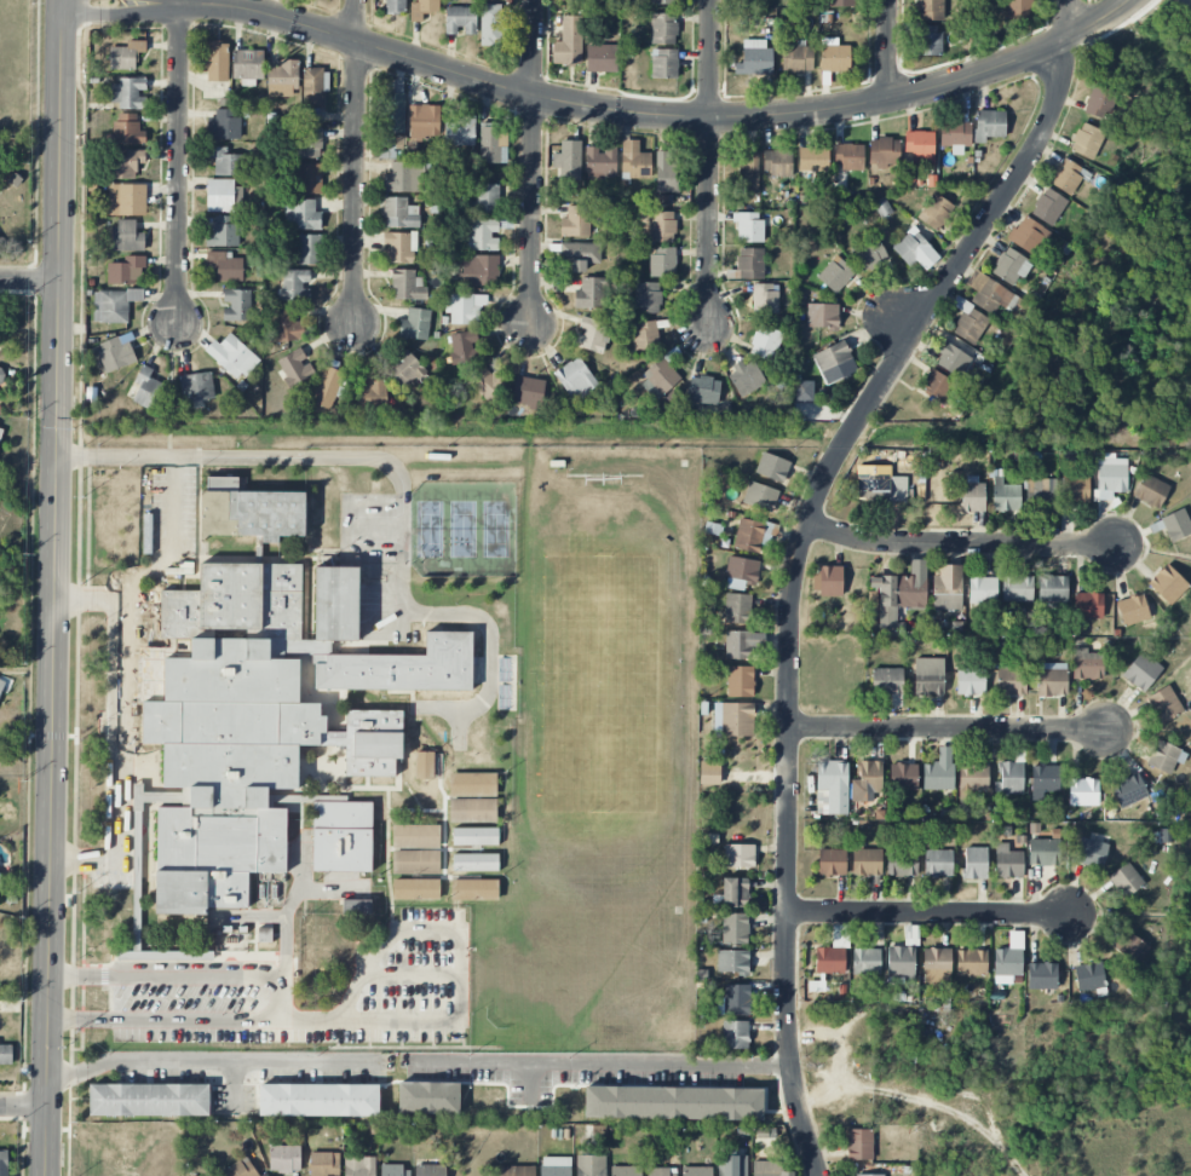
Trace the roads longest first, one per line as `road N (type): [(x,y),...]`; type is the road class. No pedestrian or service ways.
road 1 (secondary): [(61,2),(46,1175)]
road 2 (residential): [(1060,41),(976,75),(858,106),(673,119),(554,102),(362,42)]
road 3 (residential): [(821,1175),(796,1101),(786,1004),(790,613),(800,543),(830,467)]
road 4 (residential): [(1060,41),(1061,91),(1035,146),(857,421)]
road 5 (residential): [(535,0),(531,330)]
road 6 (residential): [(712,0),(708,328)]
road 7 (residential): [(182,0),(177,327)]
road 8 (residential): [(789,727),(1109,730)]
road 9 (residential): [(807,523),(896,543),(1124,546)]
road 10 (residential): [(355,40),(228,5),(61,2)]
road 11 (residential): [(362,42),(355,332)]
road 12 (residential): [(788,911),(1075,915)]

